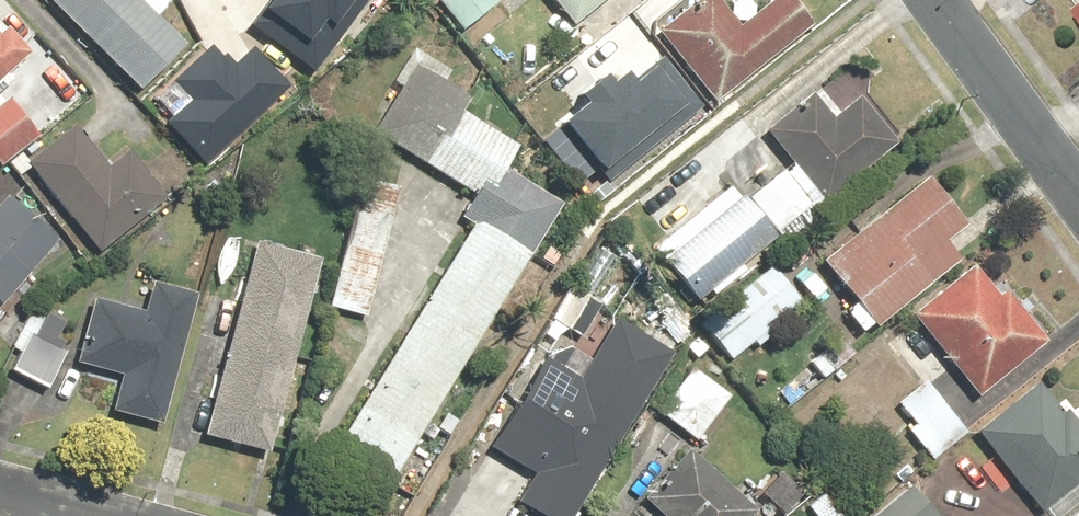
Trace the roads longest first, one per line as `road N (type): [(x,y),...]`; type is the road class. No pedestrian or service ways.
road 1 (residential): [(1078,197),(935,0)]

